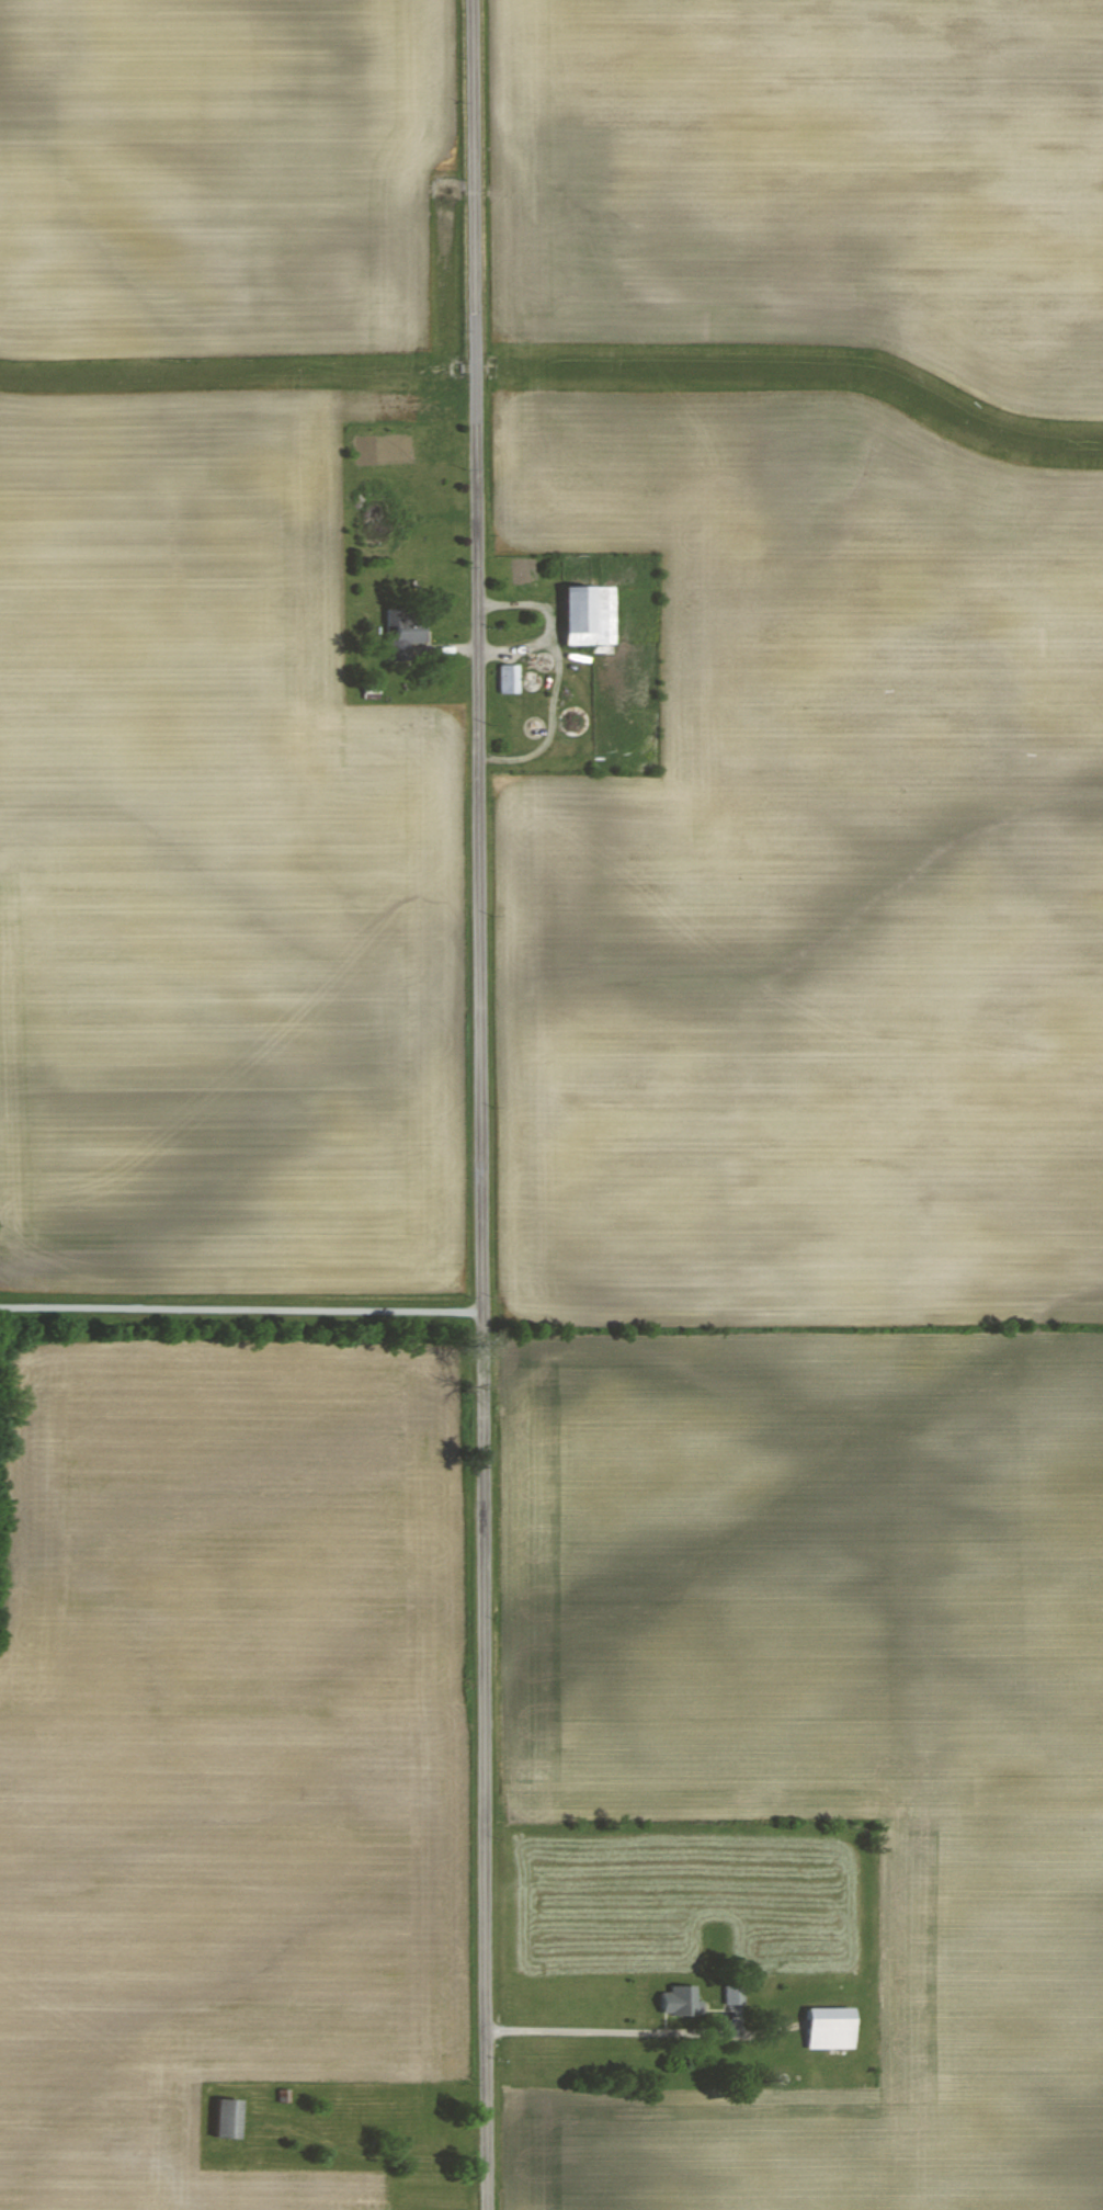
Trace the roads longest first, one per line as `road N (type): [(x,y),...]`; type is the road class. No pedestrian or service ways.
road 1 (residential): [(491,2209),(476,0)]

